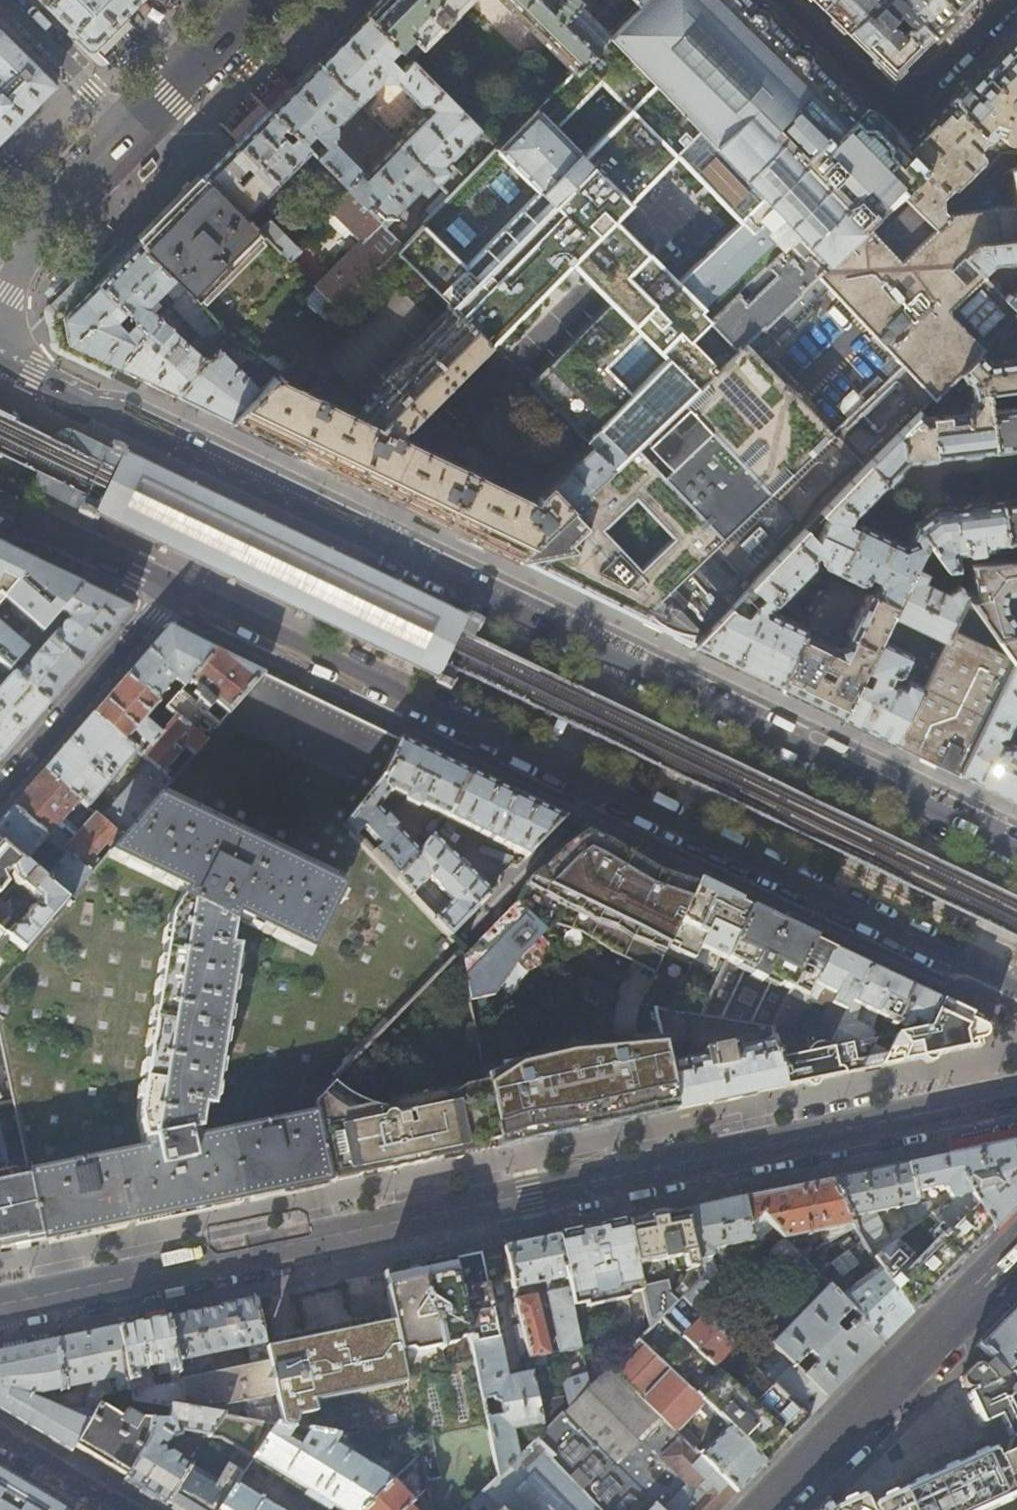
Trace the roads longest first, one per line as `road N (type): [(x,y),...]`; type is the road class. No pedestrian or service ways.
road 1 (secondary): [(0,1304),(1016,1096)]
road 2 (secondary): [(176,587),(1016,993)]
road 3 (secondary): [(1016,854),(380,543)]
road 4 (secondary): [(380,543),(0,358)]
road 5 (tertiary): [(764,1509),(1016,1254)]
road 6 (residential): [(380,543),(426,447),(578,296)]
road 7 (residential): [(1007,0),(897,111),(784,0)]
road 8 (residential): [(176,587),(0,791)]
road 9 (secondary): [(0,502),(176,587)]
road 10 (secondary): [(254,0),(128,126)]
road 11 (residential): [(128,126),(2,0)]
road 12 (residential): [(0,1434),(128,1509)]
road 13 (secondary): [(0,302),(78,177)]

